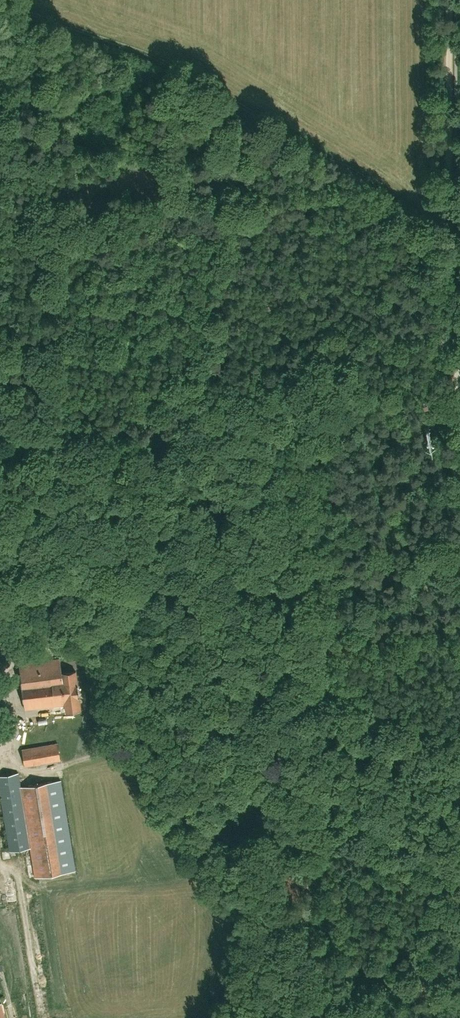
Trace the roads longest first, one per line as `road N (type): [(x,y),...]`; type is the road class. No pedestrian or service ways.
road 1 (track): [(451,237),(179,75),(0,7)]
road 2 (unclassified): [(0,497),(451,337)]
road 3 (track): [(285,1017),(343,991),(459,990)]

